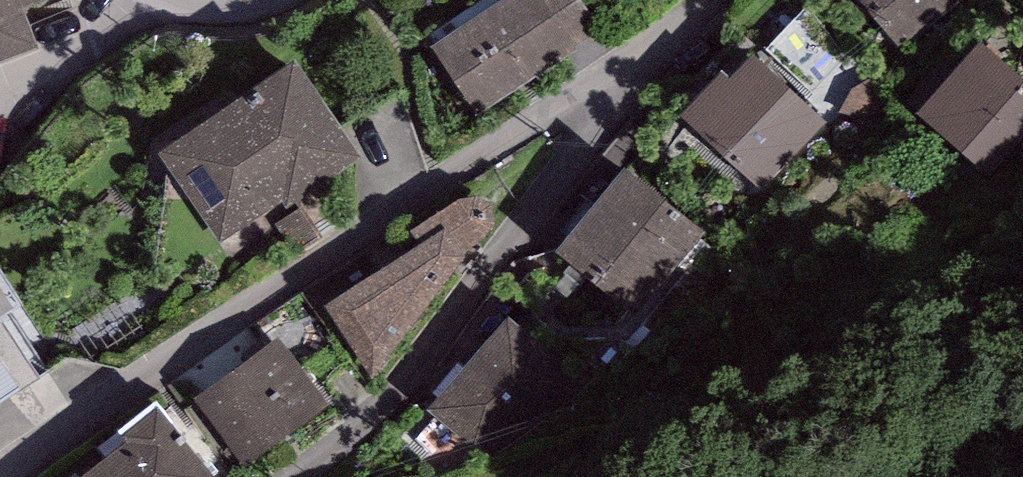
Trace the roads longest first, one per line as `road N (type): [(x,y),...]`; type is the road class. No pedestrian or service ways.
road 1 (residential): [(605,86),(449,158),(0,476)]
road 2 (residential): [(297,476),(389,403),(440,346),(580,146),(605,86)]
road 3 (residential): [(691,0),(605,86)]

